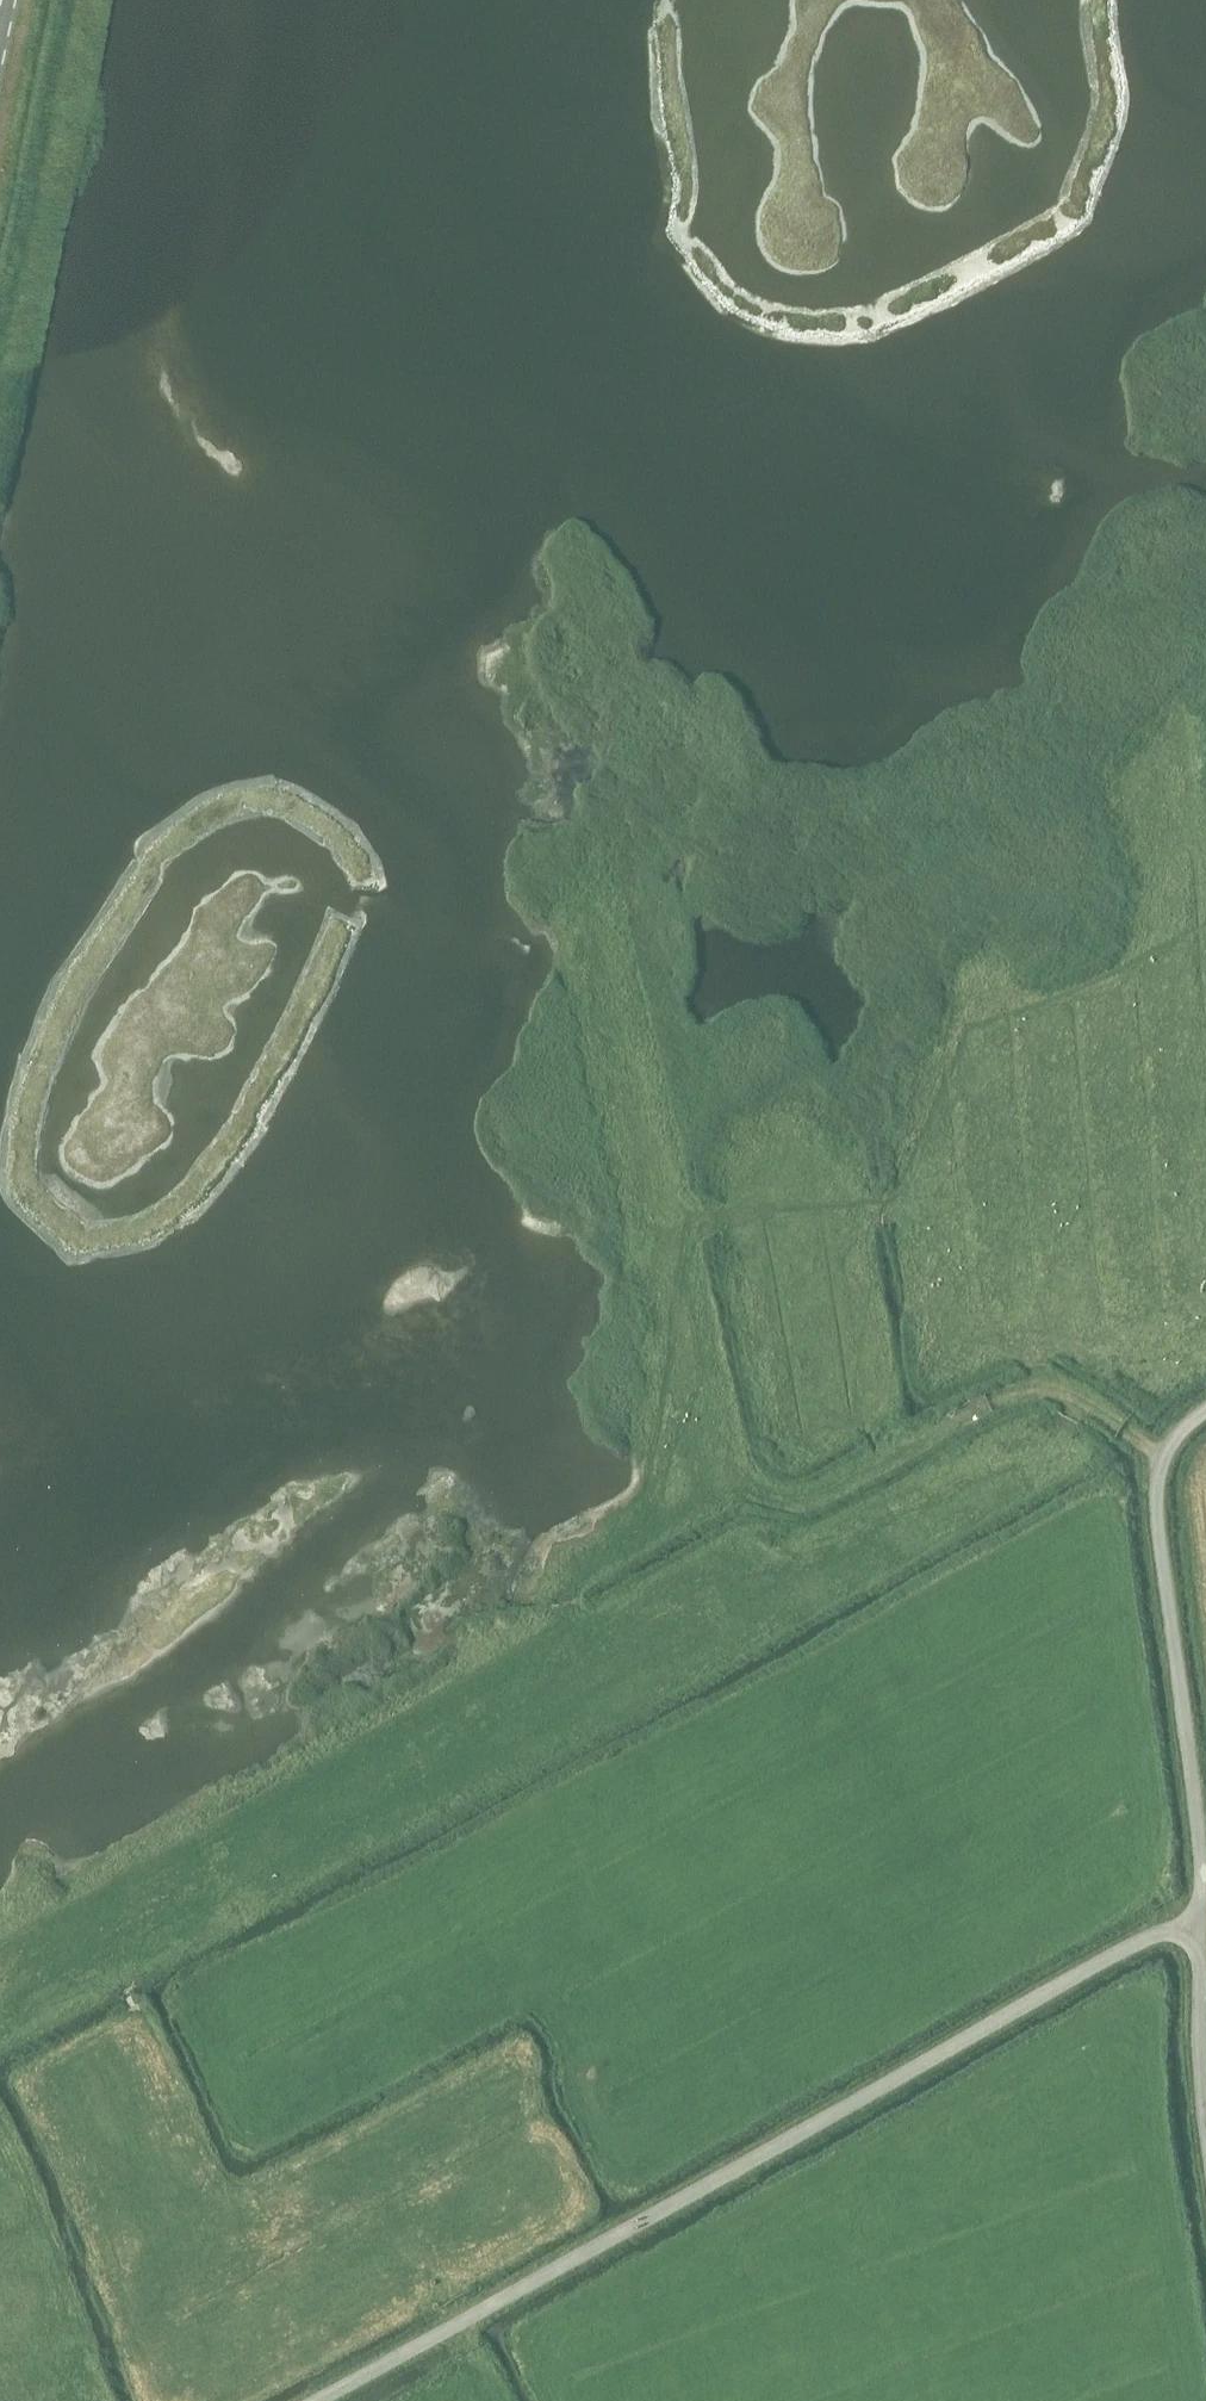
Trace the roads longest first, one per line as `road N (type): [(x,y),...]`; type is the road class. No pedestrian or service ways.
road 1 (unclassified): [(1197,1917),(1098,1964),(319,2400)]
road 2 (unclassified): [(1197,1917),(1203,1878),(1158,1474),(1172,1442),(1205,1412)]
road 3 (unclassified): [(1205,2131),(1197,1917)]

